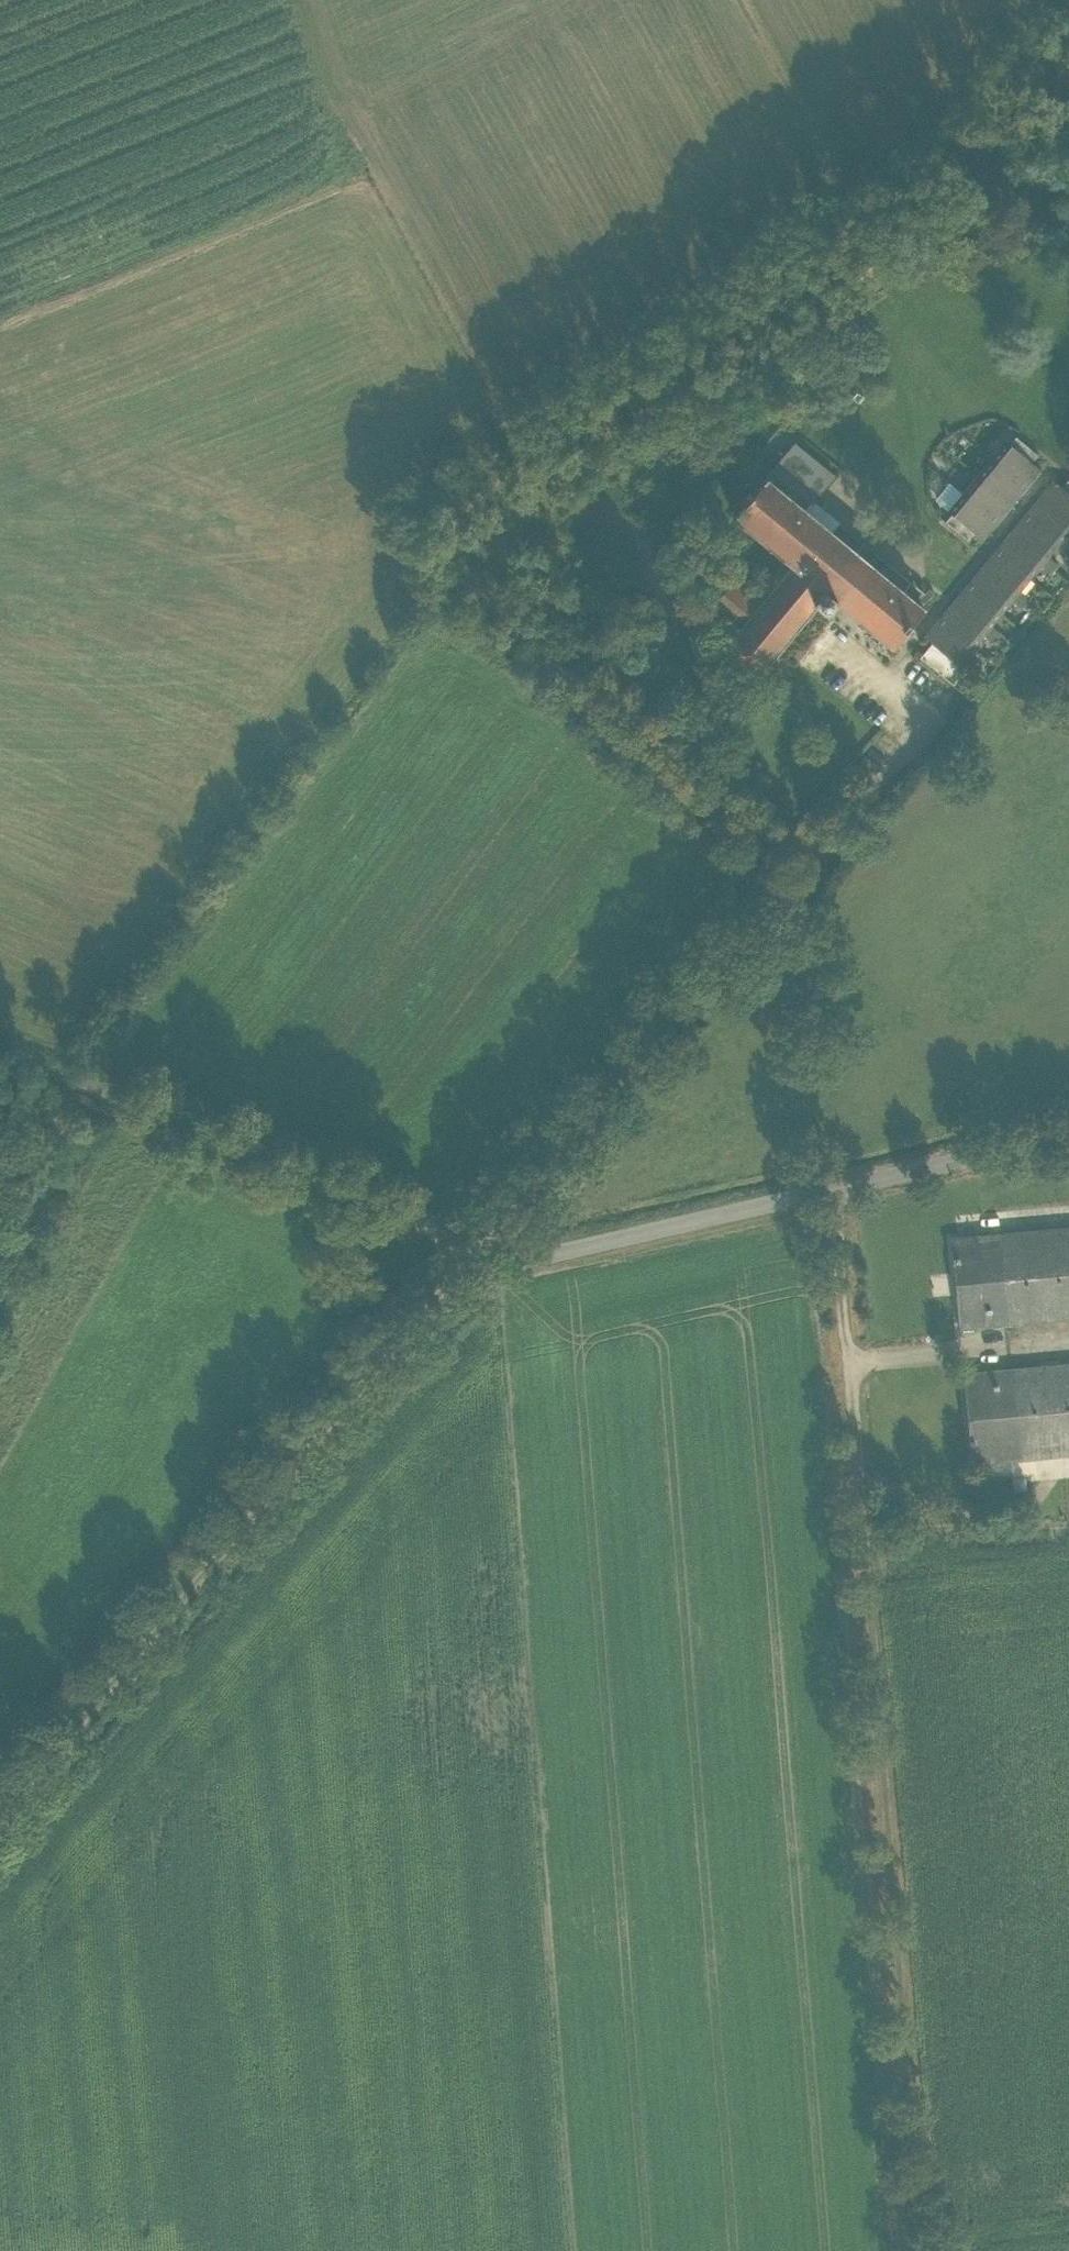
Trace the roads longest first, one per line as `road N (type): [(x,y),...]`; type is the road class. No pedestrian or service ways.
road 1 (track): [(915,2250),(830,1189)]
road 2 (unclassified): [(0,1814),(474,1255)]
road 3 (unclassified): [(469,1244),(496,1228),(929,721)]
road 4 (unclassified): [(469,1244),(0,1052)]
road 5 (unclassified): [(830,1189),(521,1261),(474,1255)]
road 6 (track): [(1068,1134),(830,1189)]

